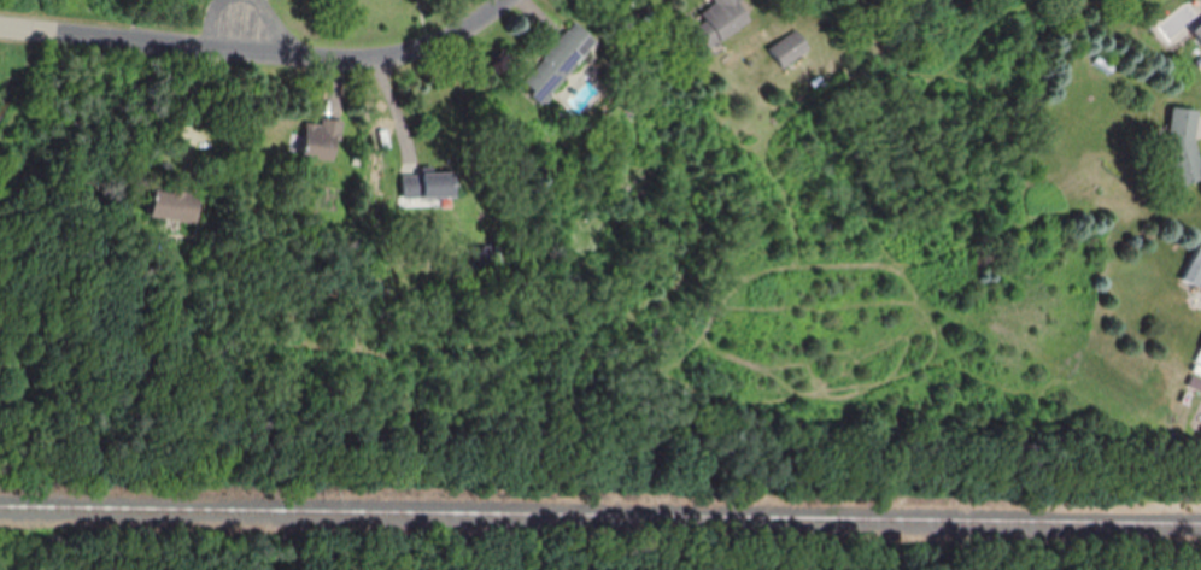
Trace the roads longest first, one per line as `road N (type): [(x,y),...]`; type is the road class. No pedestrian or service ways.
road 1 (residential): [(512,0),(470,34),(381,63),(0,24)]

